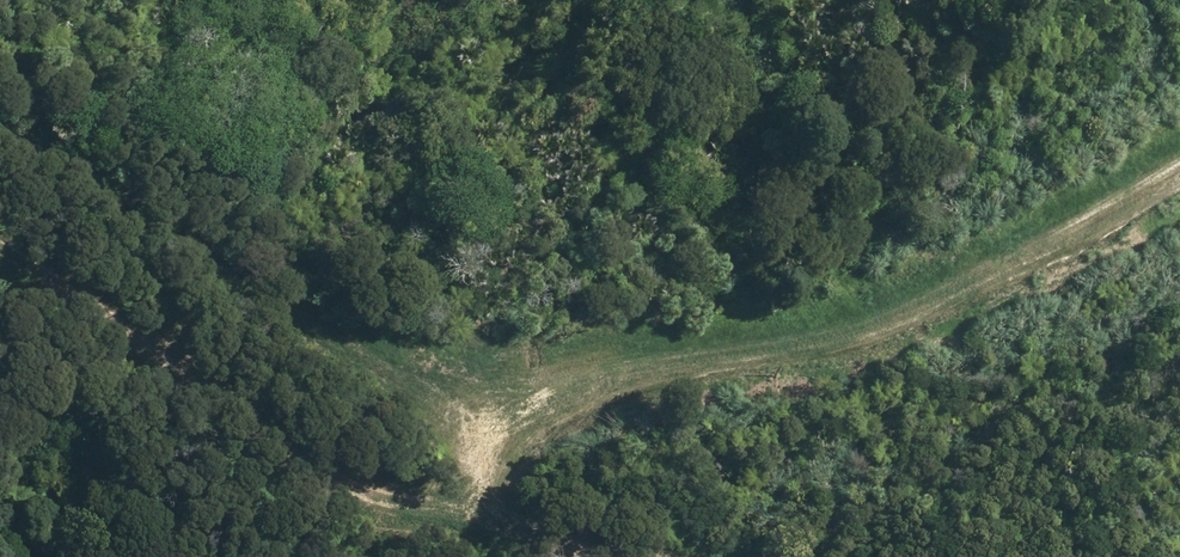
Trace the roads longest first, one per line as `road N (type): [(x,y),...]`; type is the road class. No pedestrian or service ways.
road 1 (track): [(1179,141),(861,323),(690,338),(536,392),(492,509),(665,556)]
road 2 (track): [(0,232),(492,509)]

